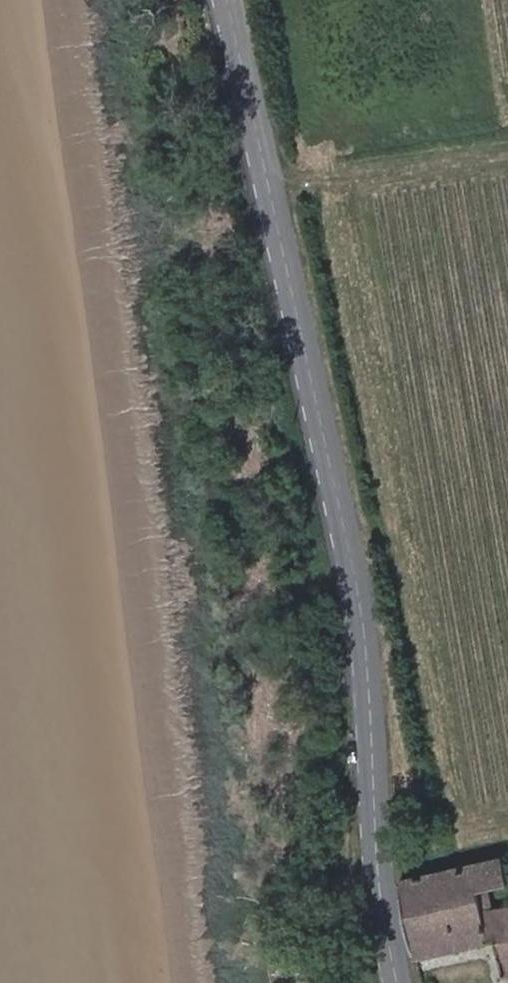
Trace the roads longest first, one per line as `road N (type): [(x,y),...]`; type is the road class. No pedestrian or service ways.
road 1 (tertiary): [(228,0),(362,613),(382,906),(397,982)]

